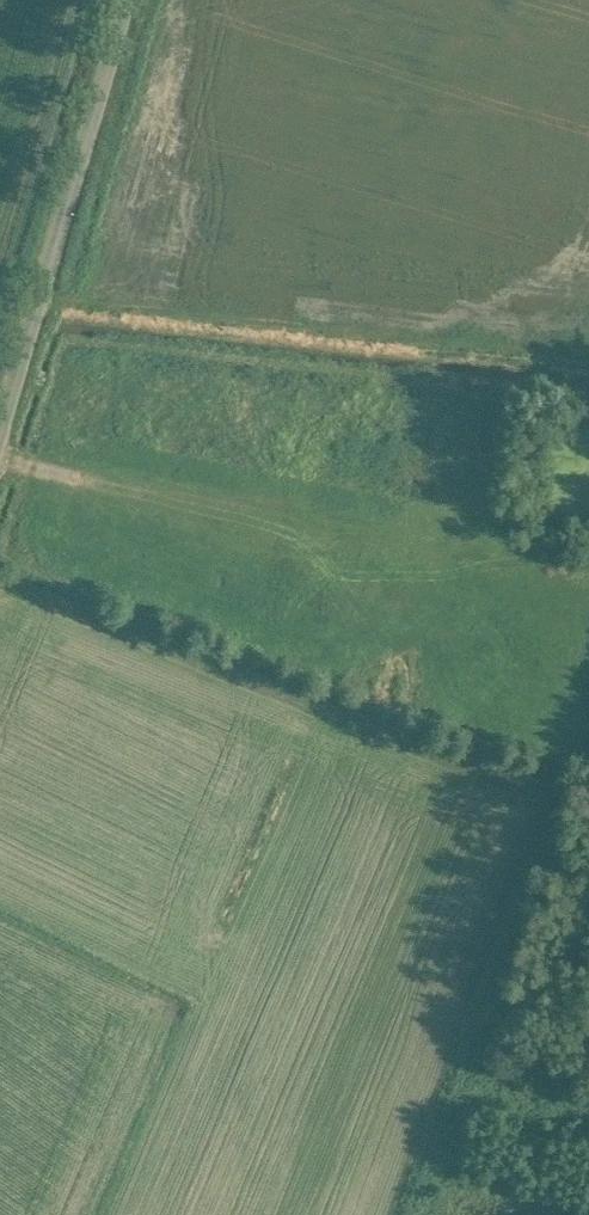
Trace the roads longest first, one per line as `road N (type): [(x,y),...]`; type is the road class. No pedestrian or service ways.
road 1 (unclassified): [(0,419),(120,0)]

